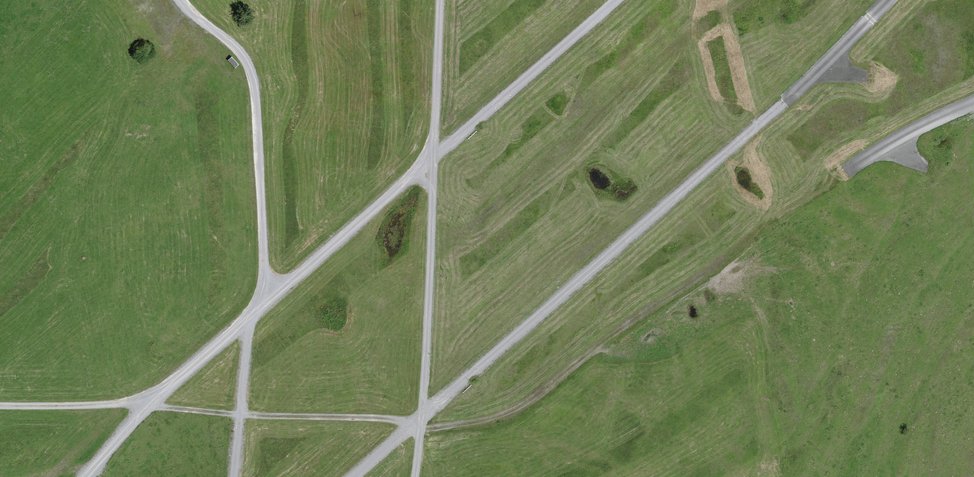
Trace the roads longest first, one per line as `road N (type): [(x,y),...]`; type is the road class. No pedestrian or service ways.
road 1 (track): [(887,0),(784,101),(351,476)]
road 2 (track): [(616,0),(146,406),(85,476)]
road 3 (track): [(418,476),(439,0)]
road 4 (track): [(0,407),(137,405),(421,421)]
road 5 (track): [(265,302),(253,84),(237,48),(183,0)]
road 6 (track): [(247,319),(235,476)]
road 7 (track): [(846,171),(973,102)]

